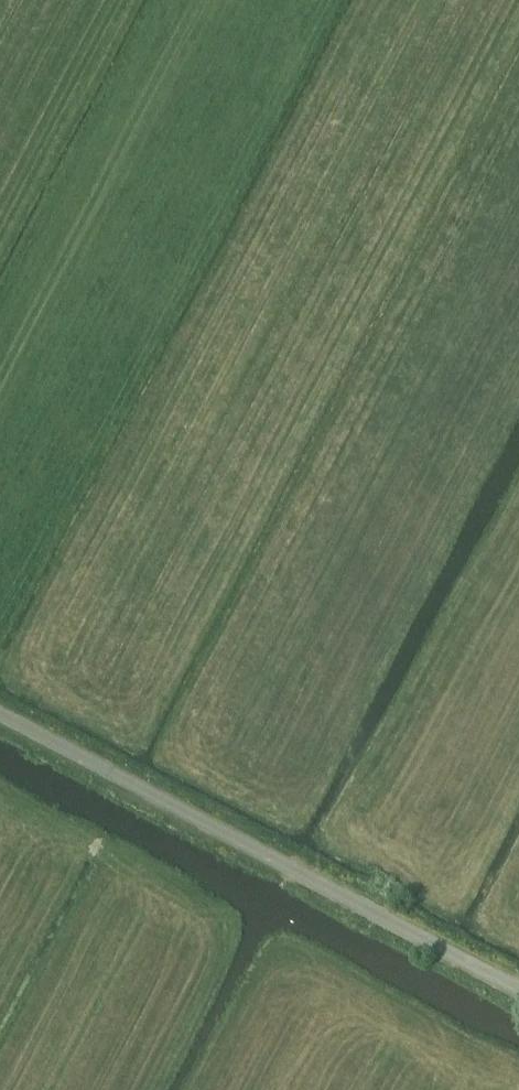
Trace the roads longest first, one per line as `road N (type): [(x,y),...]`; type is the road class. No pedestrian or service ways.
road 1 (unclassified): [(518,991),(0,715)]

